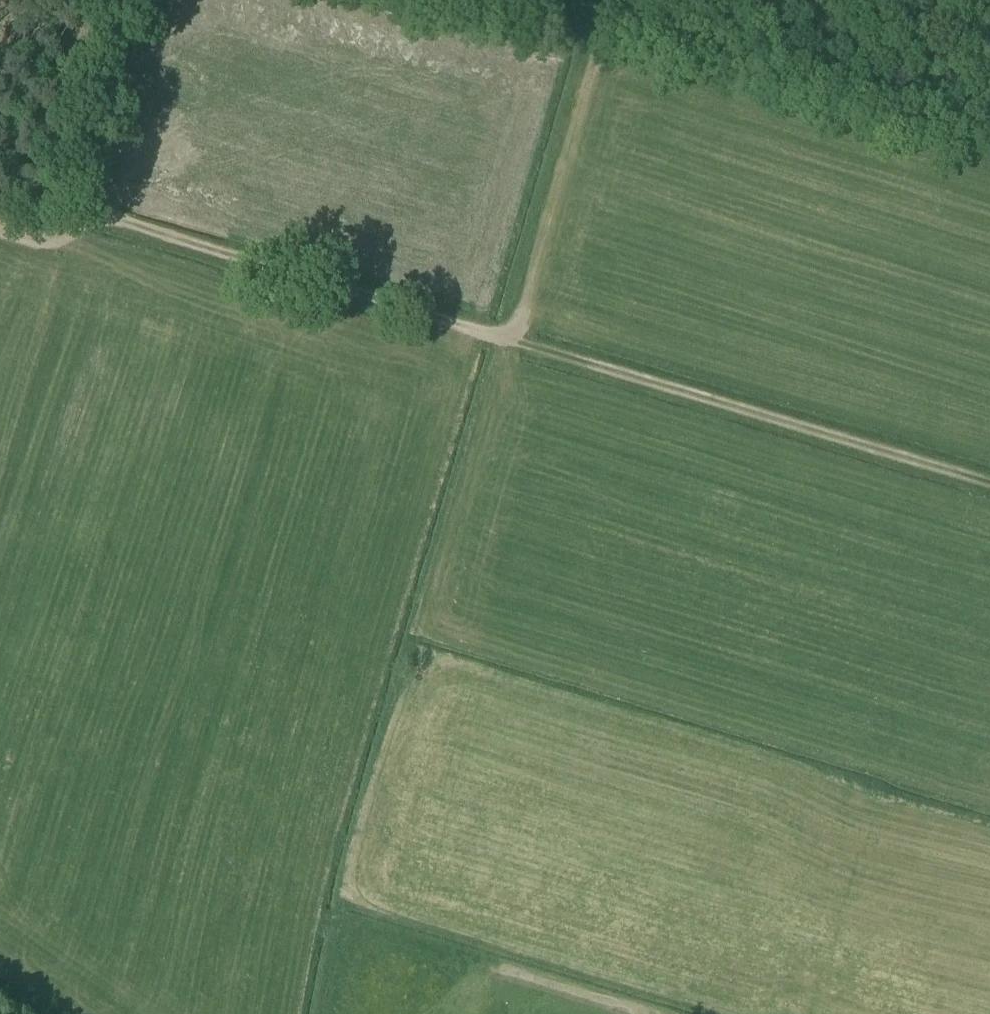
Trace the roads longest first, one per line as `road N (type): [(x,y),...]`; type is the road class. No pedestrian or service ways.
road 1 (track): [(989,487),(508,343)]
road 2 (track): [(508,343),(99,215)]
road 3 (track): [(602,0),(591,74),(508,343)]

